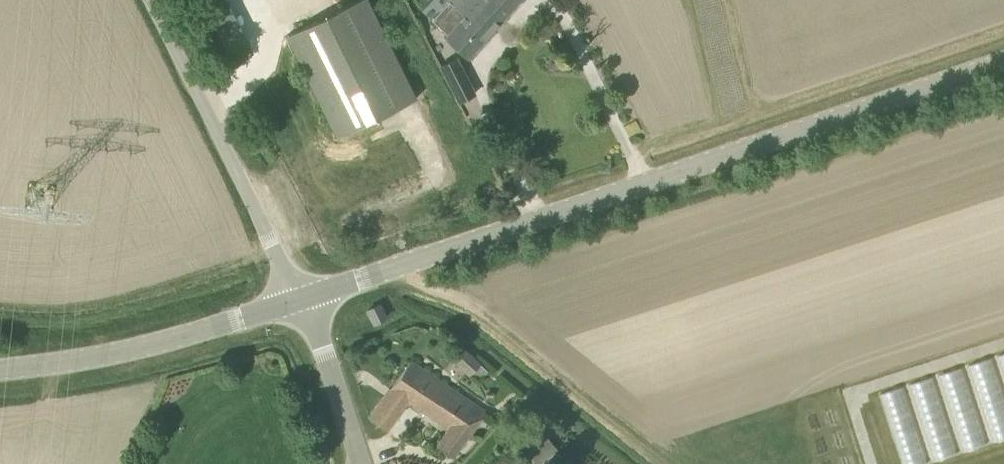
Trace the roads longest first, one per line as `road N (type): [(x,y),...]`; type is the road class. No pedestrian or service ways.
road 1 (tertiary): [(302,300),(1003,63)]
road 2 (unclassified): [(302,300),(155,0)]
road 3 (tertiary): [(302,300),(148,348),(0,372)]
road 4 (unclassified): [(362,463),(302,300)]

